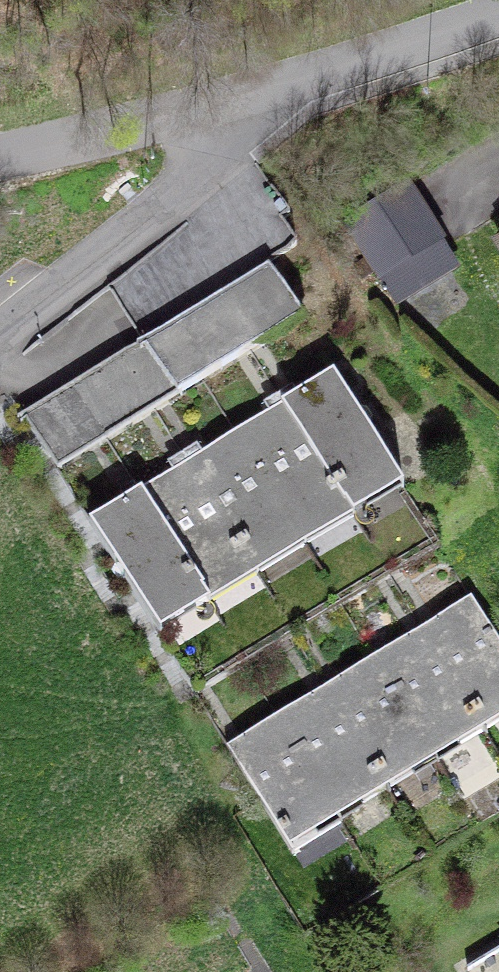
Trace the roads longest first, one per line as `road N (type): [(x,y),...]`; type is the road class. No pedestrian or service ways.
road 1 (residential): [(239,97),(223,140),(190,181),(0,336)]
road 2 (tertiary): [(498,10),(239,97)]
road 3 (tertiary): [(239,97),(0,159)]

